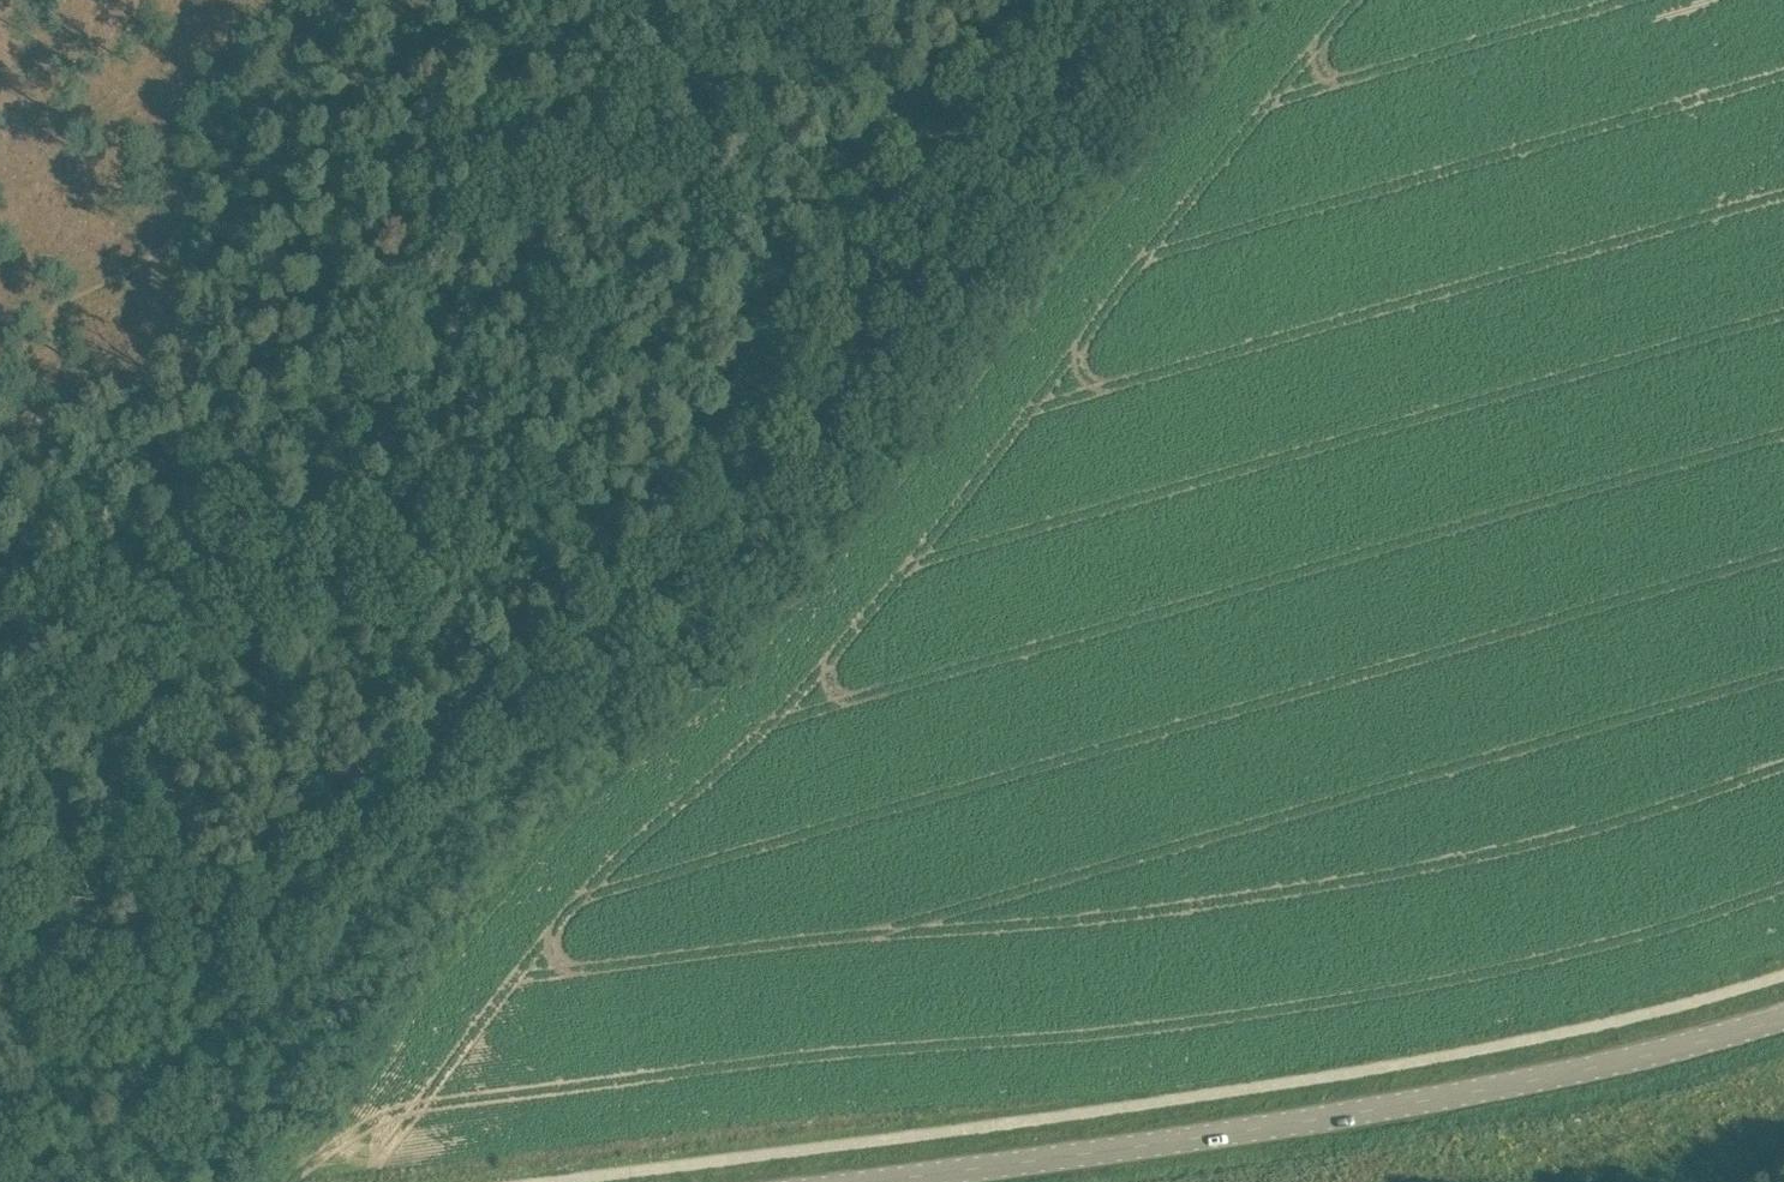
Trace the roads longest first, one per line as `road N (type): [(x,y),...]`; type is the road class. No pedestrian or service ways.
road 1 (tertiary): [(872,1181),(1377,1109),(1783,1020)]

